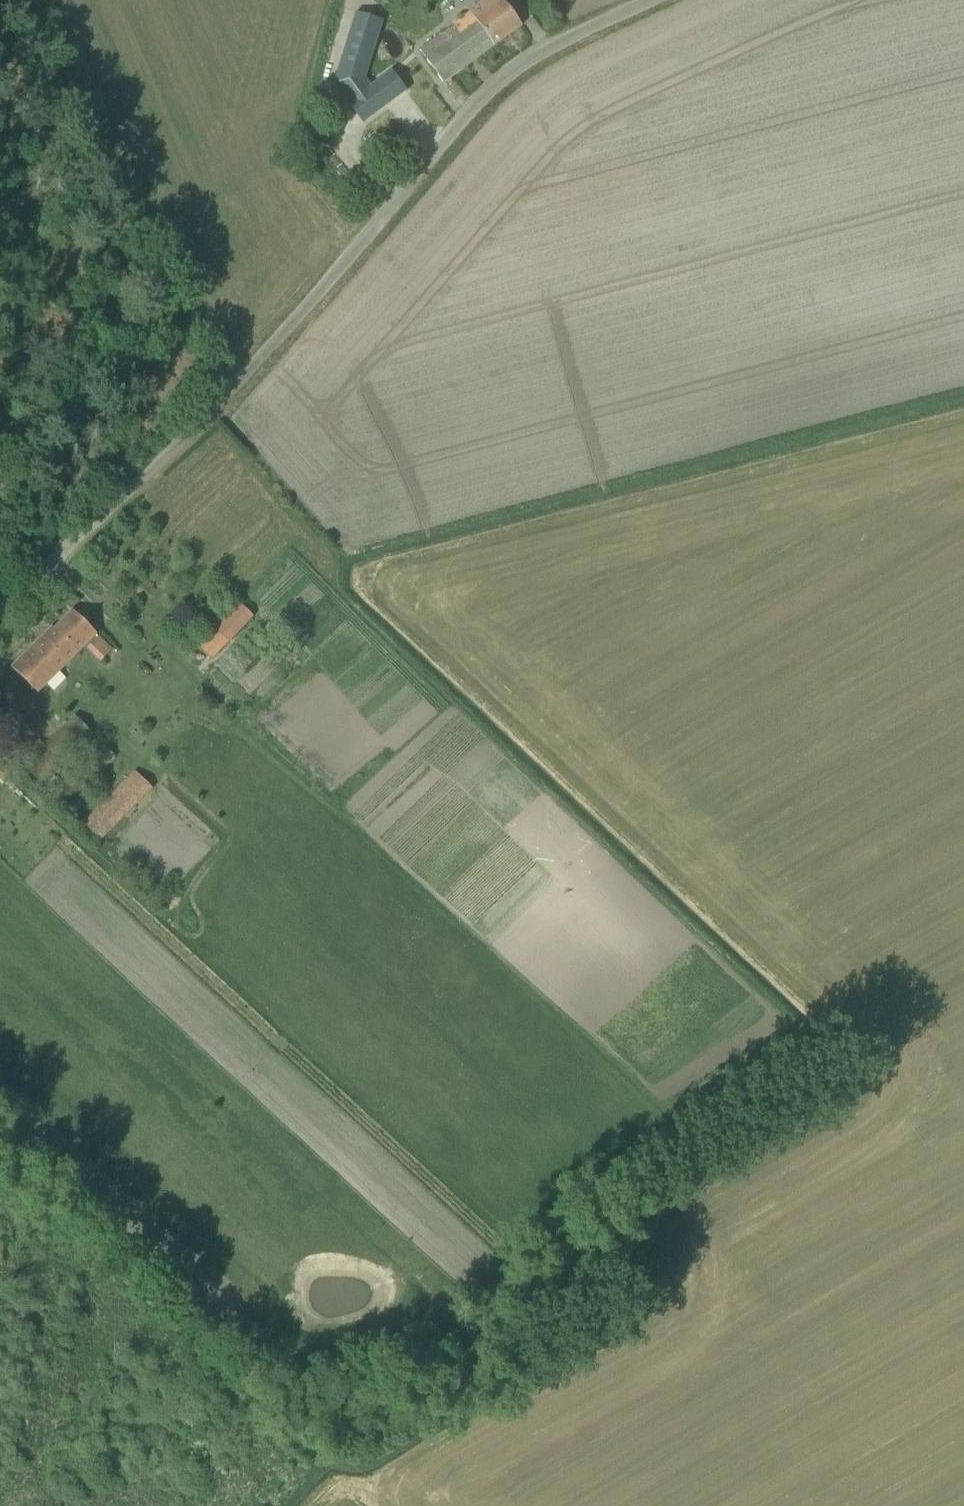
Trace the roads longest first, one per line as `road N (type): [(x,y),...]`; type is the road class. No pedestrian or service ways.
road 1 (unclassified): [(652,0),(563,40),(488,90),(180,444),(0,604)]

